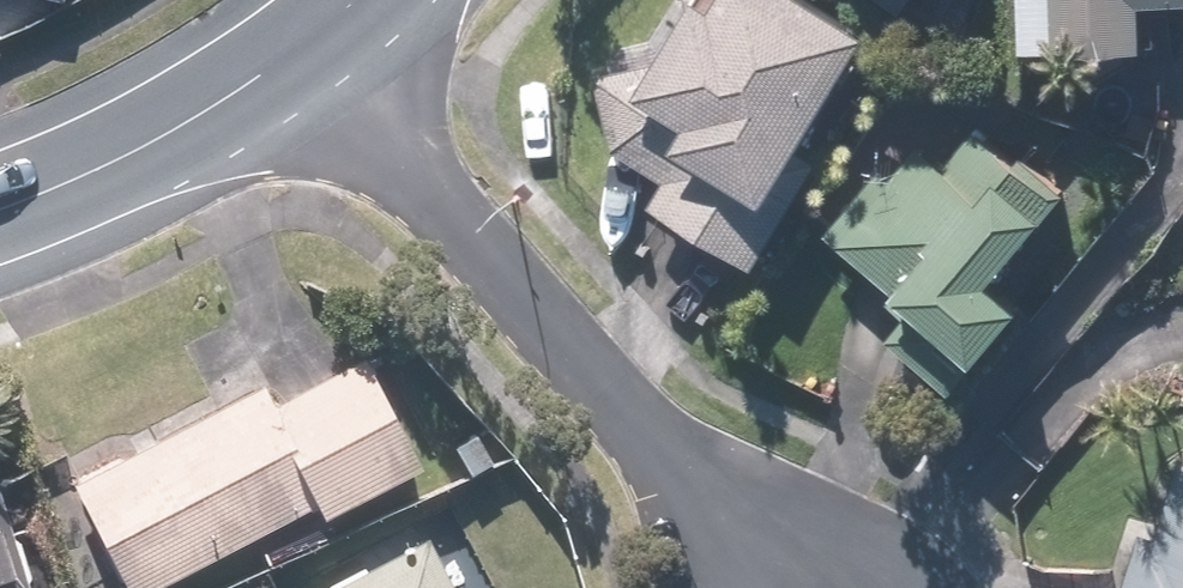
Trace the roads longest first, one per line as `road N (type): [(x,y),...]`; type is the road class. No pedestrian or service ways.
road 1 (residential): [(316,46),(776,587)]
road 2 (tertiary): [(0,213),(78,183),(316,46)]

